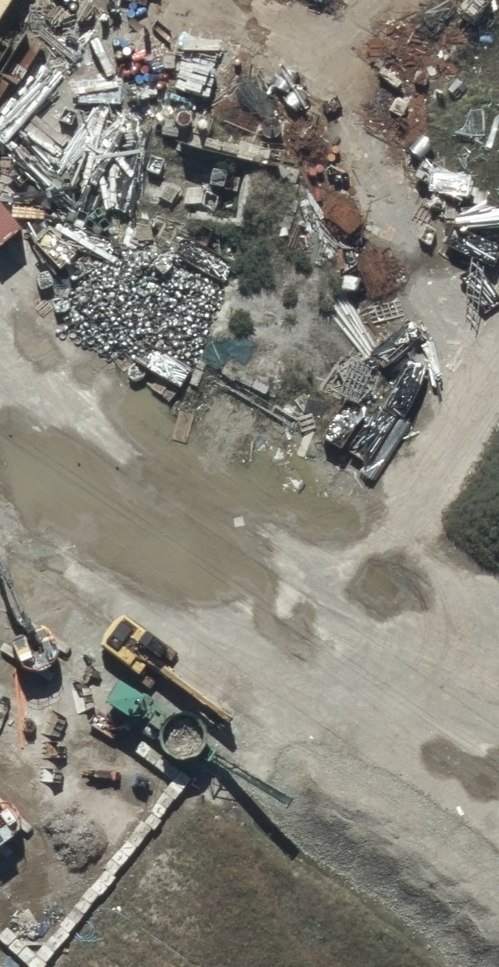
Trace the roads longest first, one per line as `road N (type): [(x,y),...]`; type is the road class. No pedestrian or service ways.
road 1 (track): [(369,966),(292,754),(231,642),(38,450),(0,384)]
road 2 (track): [(210,0),(341,151),(485,391)]
road 3 (track): [(498,384),(453,407),(417,445),(394,492),(387,544),(396,595),(420,641),(458,677),(498,697)]
road 4 (track): [(128,0),(0,217)]
road 5 (track): [(202,614),(388,531)]

